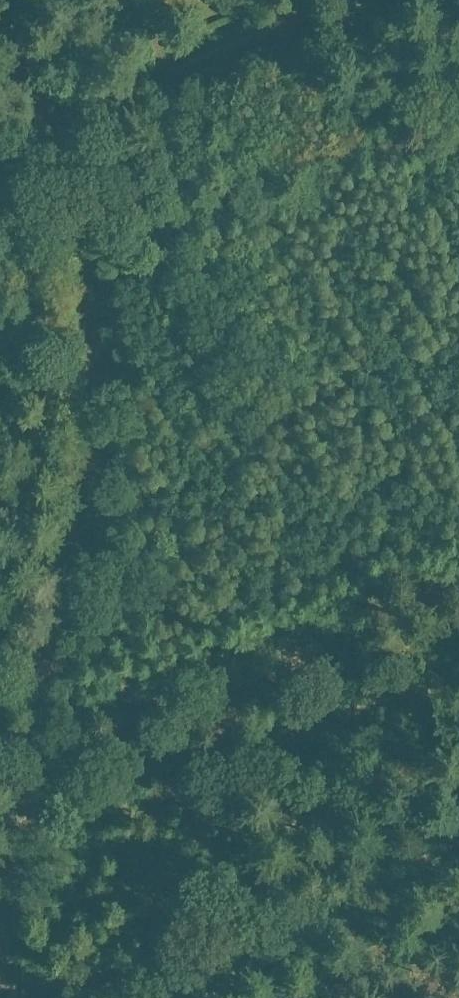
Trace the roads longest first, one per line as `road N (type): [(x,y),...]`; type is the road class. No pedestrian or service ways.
road 1 (track): [(0,967),(90,458),(91,339),(80,228),(55,125)]
road 2 (track): [(7,980),(173,961),(458,846)]
road 3 (track): [(356,0),(55,125)]
road 4 (track): [(55,125),(0,1)]

